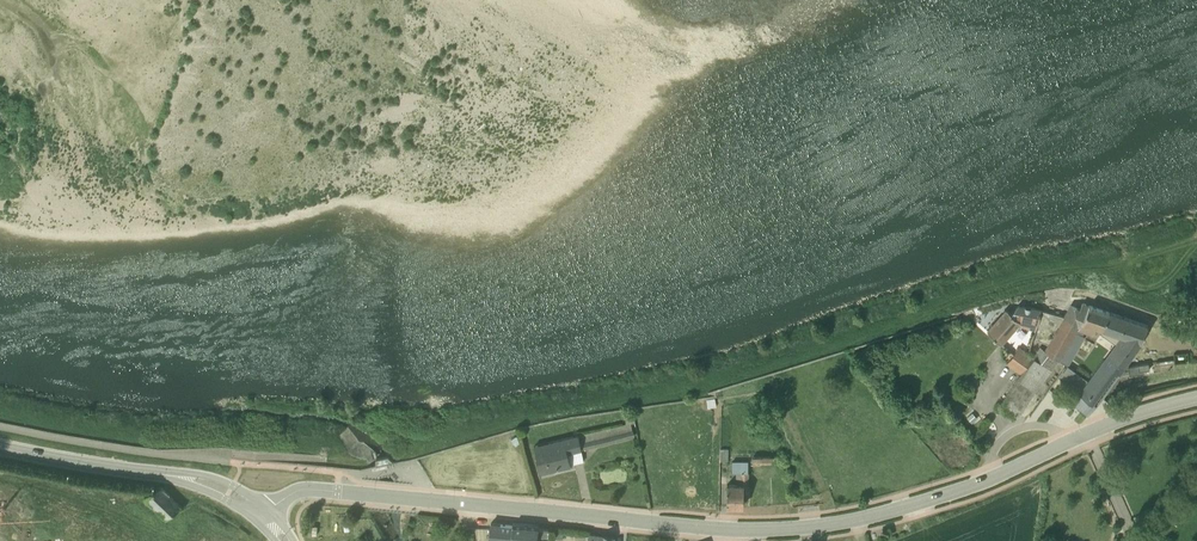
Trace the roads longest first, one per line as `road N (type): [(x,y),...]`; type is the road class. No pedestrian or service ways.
road 1 (unclassified): [(263,510),(314,486),(736,525),(807,523),(928,497),(989,474)]
road 2 (tertiary): [(0,442),(193,473),(263,510)]
road 3 (unclassified): [(1069,435),(1196,395)]

